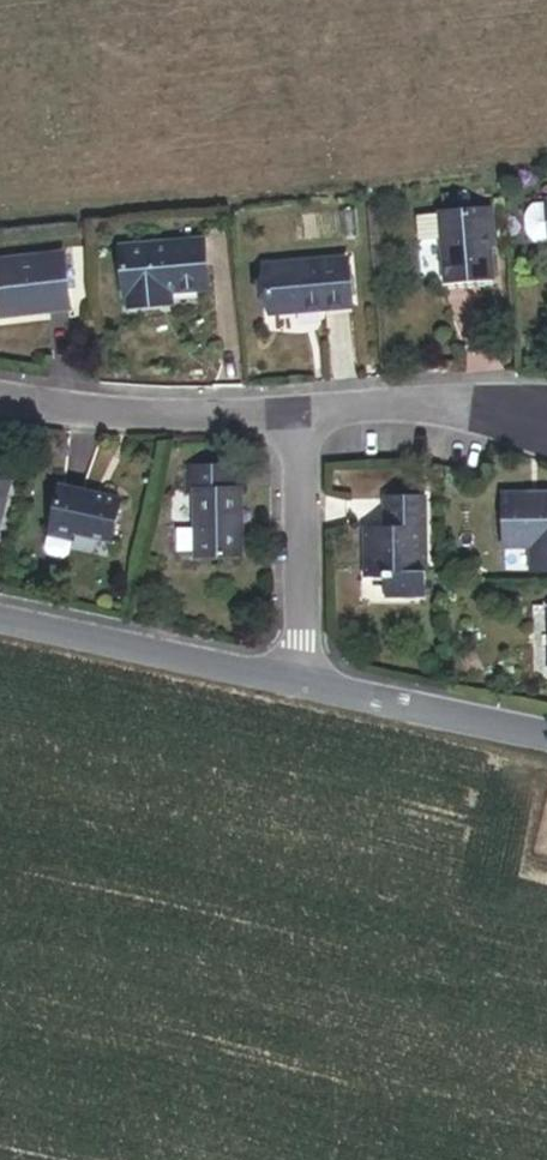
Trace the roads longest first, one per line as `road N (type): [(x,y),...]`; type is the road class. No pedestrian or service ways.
road 1 (residential): [(0,620),(301,684)]
road 2 (residential): [(0,396),(123,419),(298,422)]
road 3 (residential): [(301,684),(298,422)]
road 4 (residential): [(298,422),(468,406),(546,425)]
road 5 (residential): [(301,684),(546,733)]

